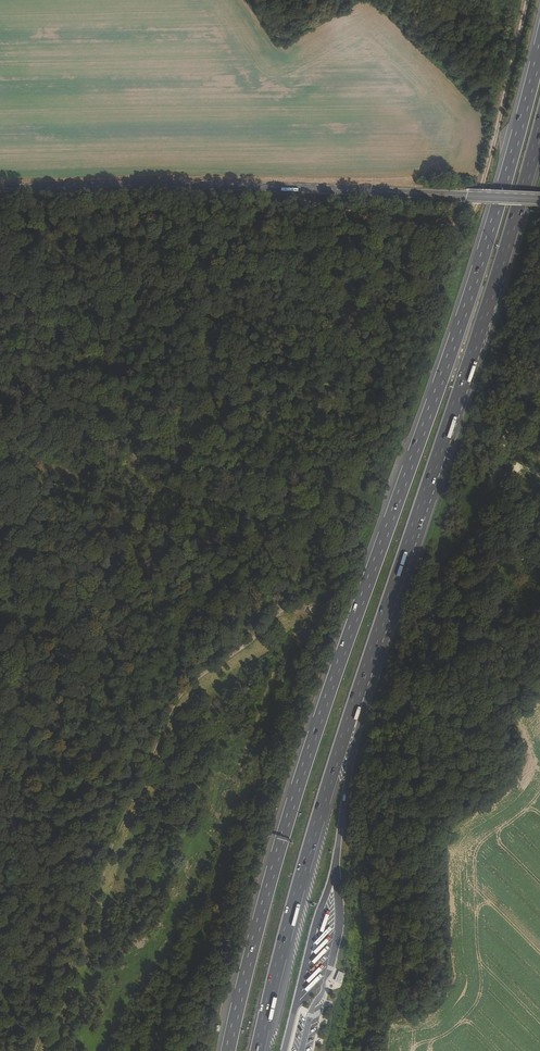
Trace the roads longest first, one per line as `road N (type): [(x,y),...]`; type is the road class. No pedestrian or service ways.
road 1 (motorway): [(539,48),(468,311),(325,694),(229,1050)]
road 2 (motorway): [(376,641),(488,311),(539,123)]
road 3 (tertiary): [(466,195),(0,187)]
road 4 (motorway): [(260,1050),(312,841),(376,641)]
road 5 (track): [(289,188),(371,217),(434,225),(466,217),(496,134),(527,0)]
road 6 (motorway): [(335,883),(376,641)]

